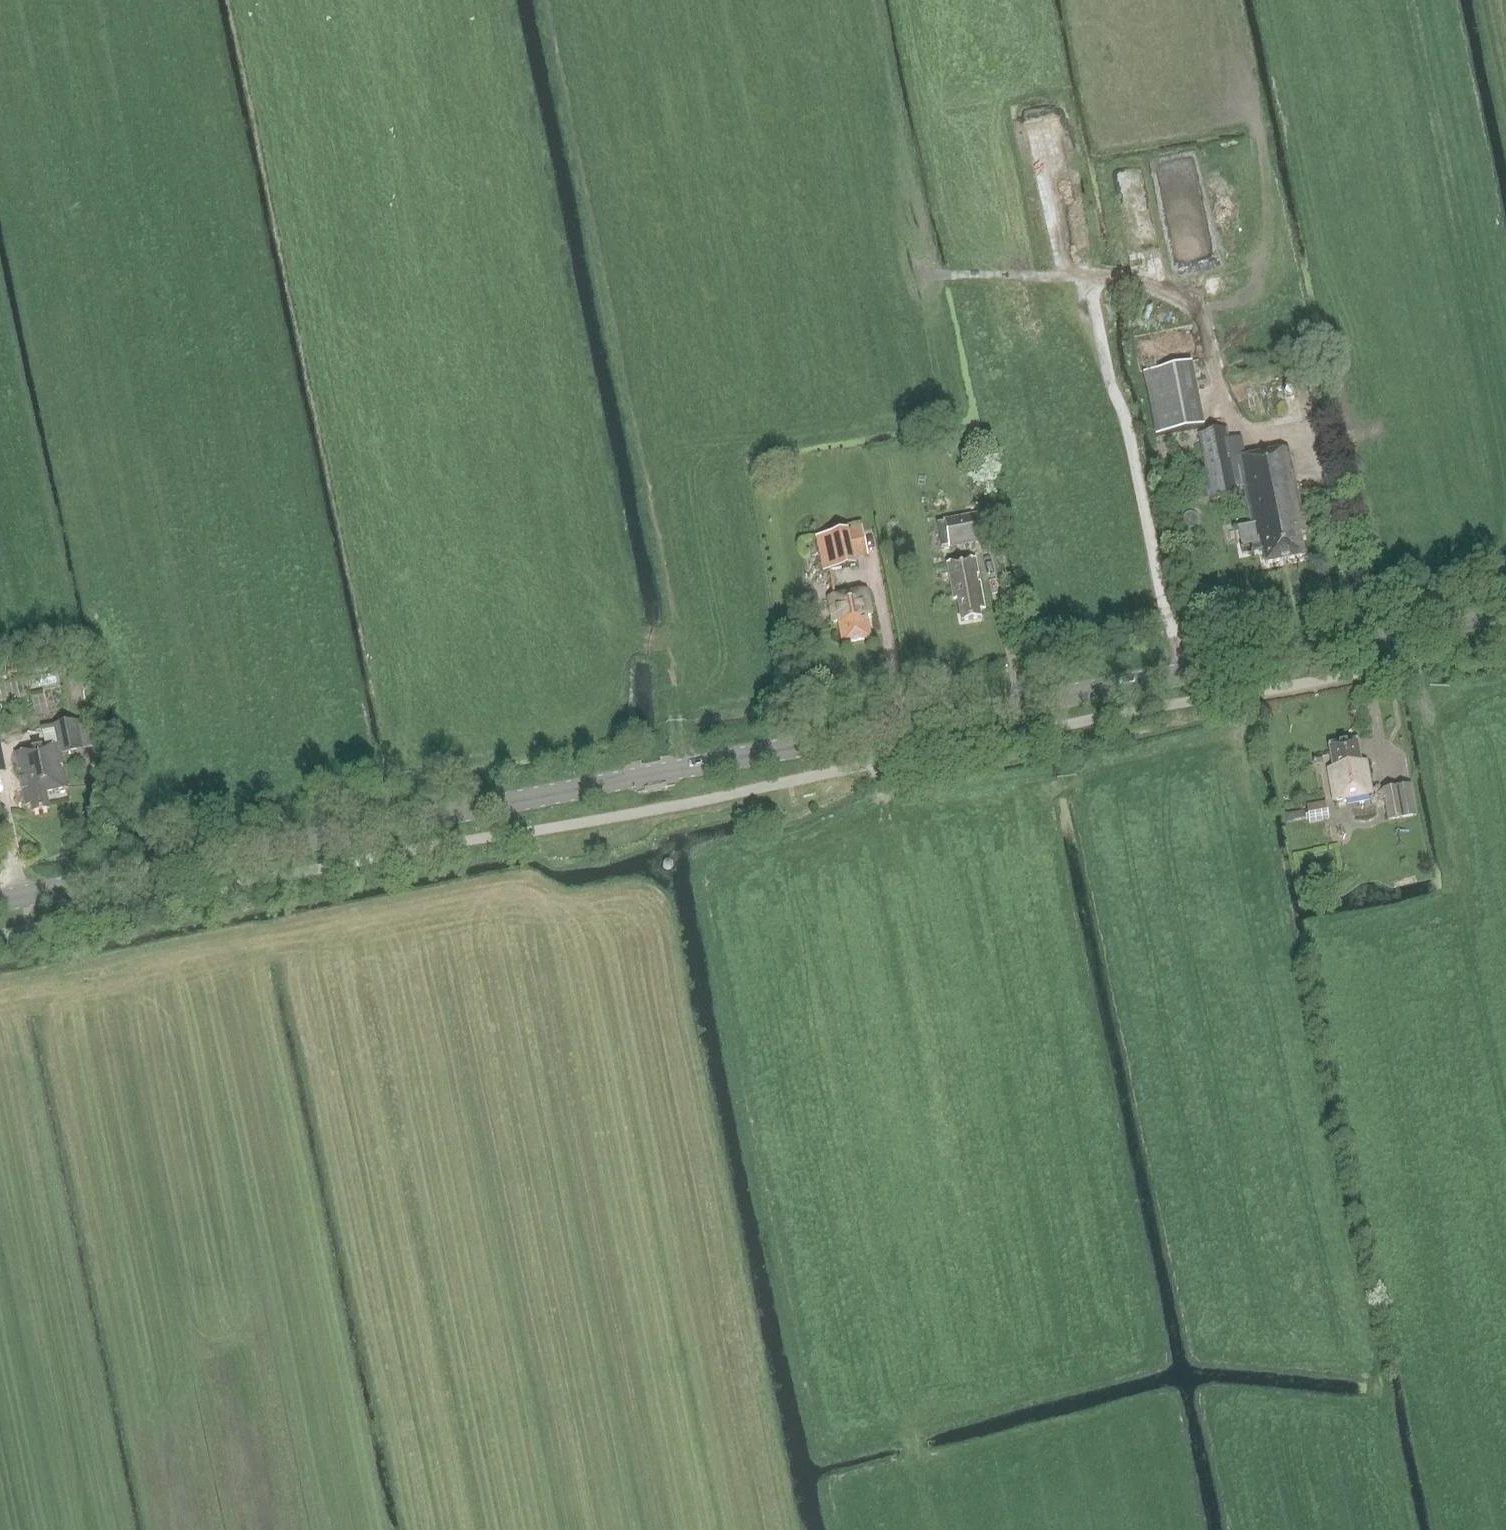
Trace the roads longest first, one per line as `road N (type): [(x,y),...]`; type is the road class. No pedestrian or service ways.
road 1 (tertiary): [(0,906),(1505,623)]

